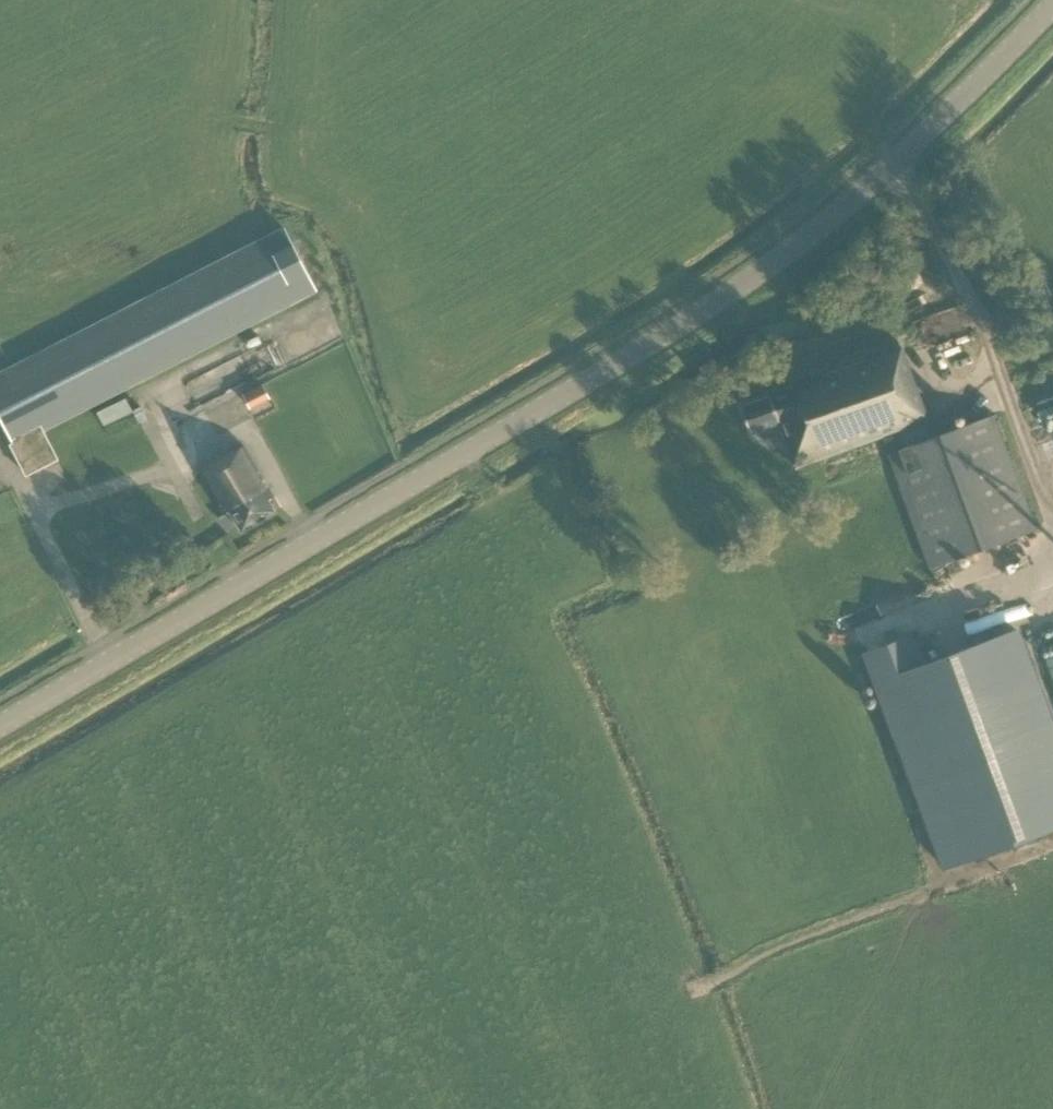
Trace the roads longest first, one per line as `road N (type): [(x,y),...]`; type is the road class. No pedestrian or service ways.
road 1 (secondary): [(0,724),(713,303),(868,184),(1052,2)]

